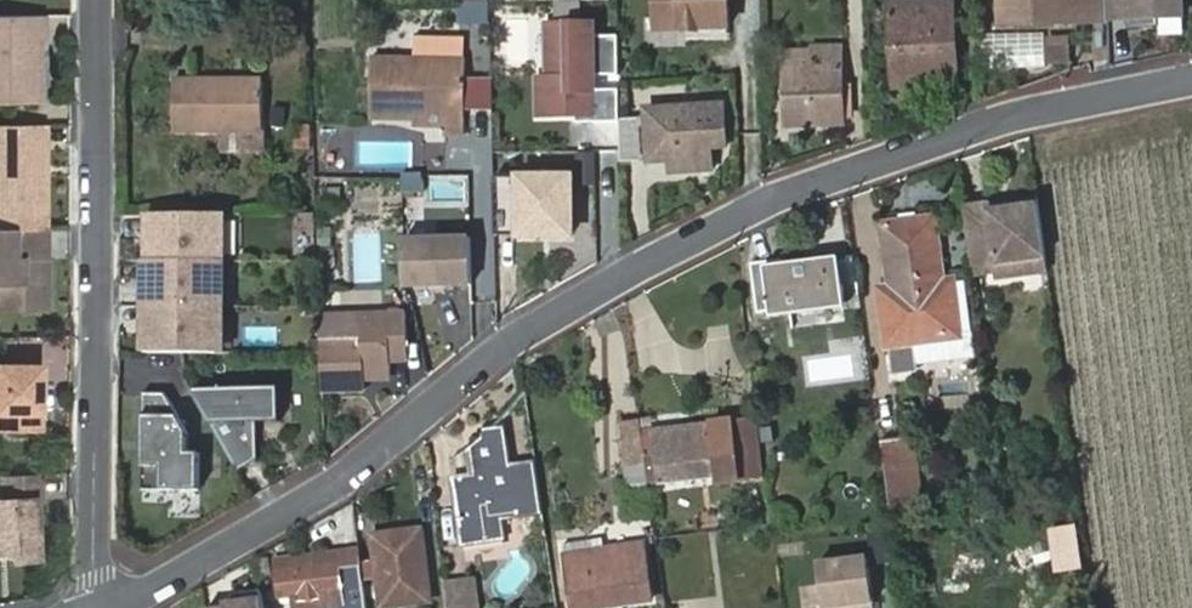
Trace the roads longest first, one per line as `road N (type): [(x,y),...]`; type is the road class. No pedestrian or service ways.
road 1 (unclassified): [(101,607),(348,476),(515,340),(781,200),(1004,120),(1191,77)]
road 2 (unclassified): [(89,607),(93,0)]

